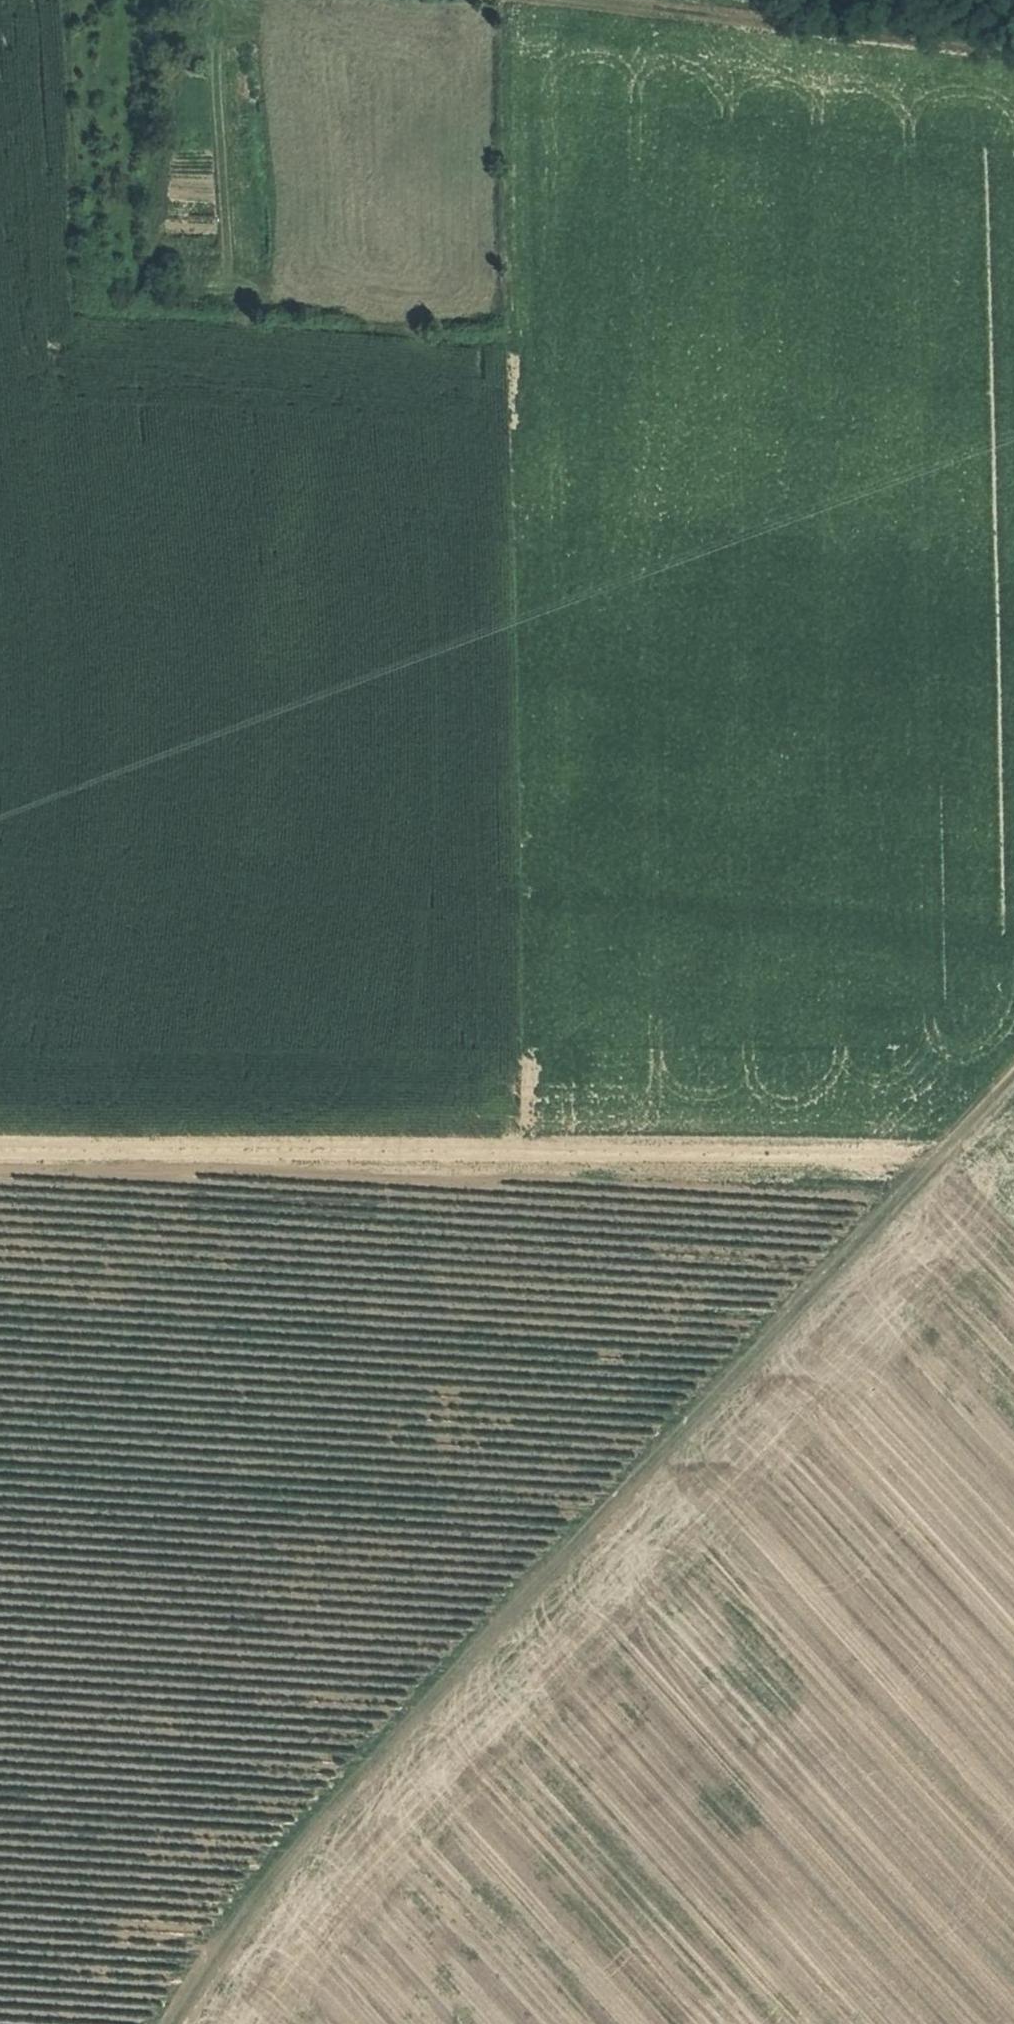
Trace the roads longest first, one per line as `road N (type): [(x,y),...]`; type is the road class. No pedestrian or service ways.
road 1 (track): [(171,2023),(312,1817),(1013,1067)]
road 2 (track): [(934,1154),(0,1143)]
road 3 (track): [(519,0),(1013,51)]

